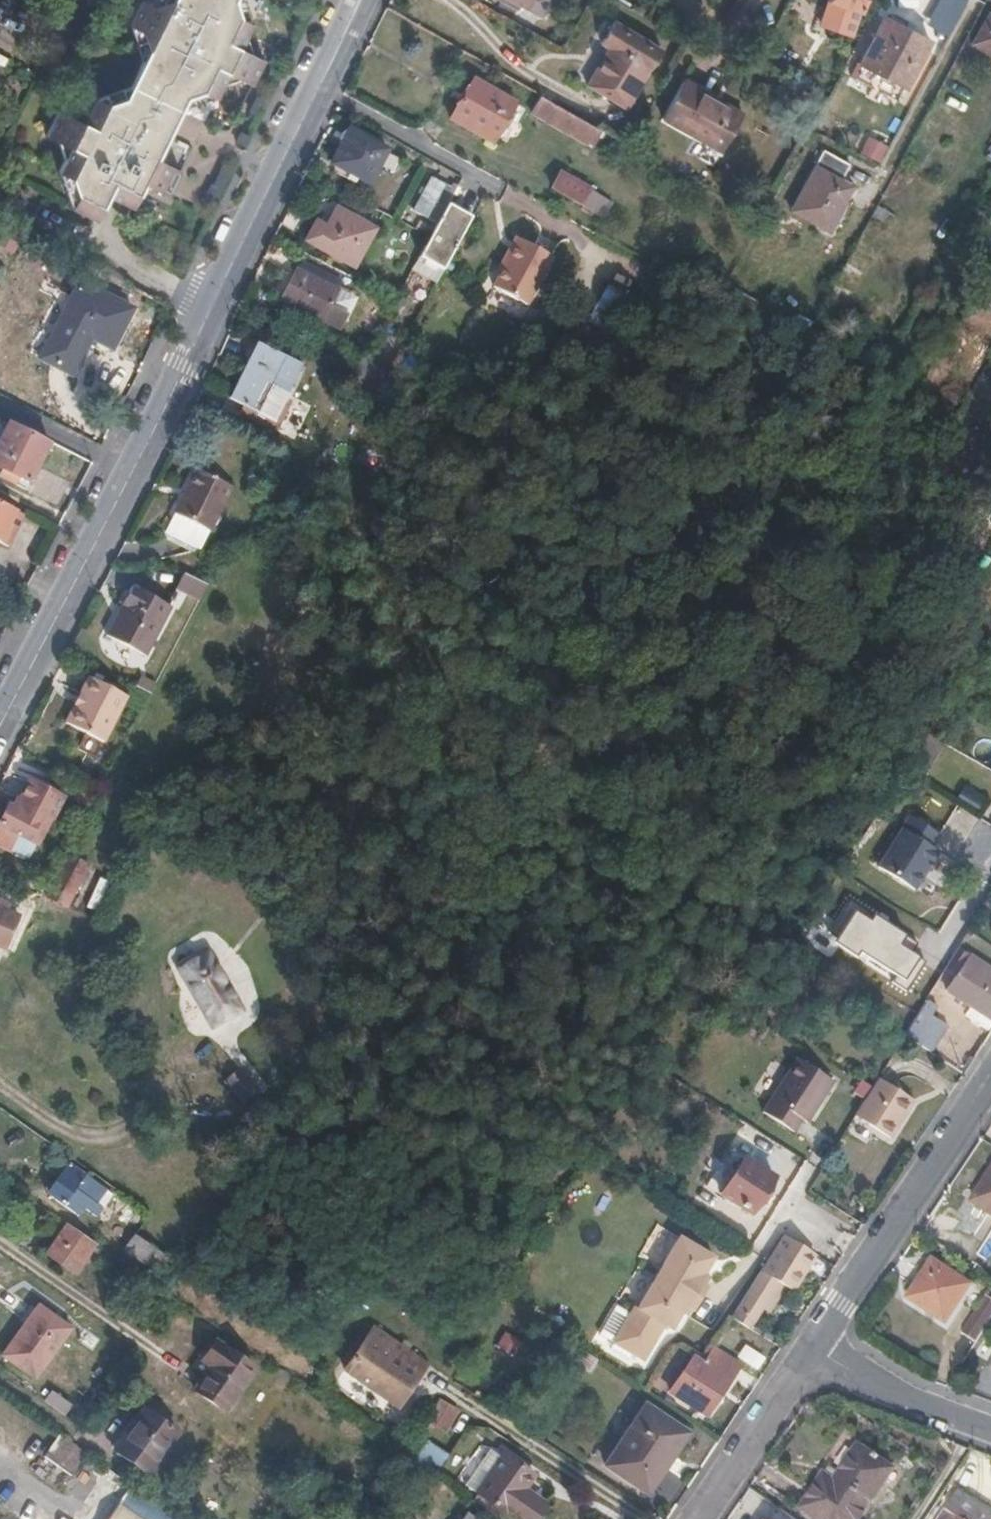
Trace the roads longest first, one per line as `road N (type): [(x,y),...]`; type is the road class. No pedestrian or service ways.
road 1 (residential): [(363,0),(0,733)]
road 2 (residential): [(990,1072),(817,1345)]
road 3 (residential): [(817,1345),(707,1518)]
road 4 (residential): [(817,1345),(924,1407),(990,1432)]

